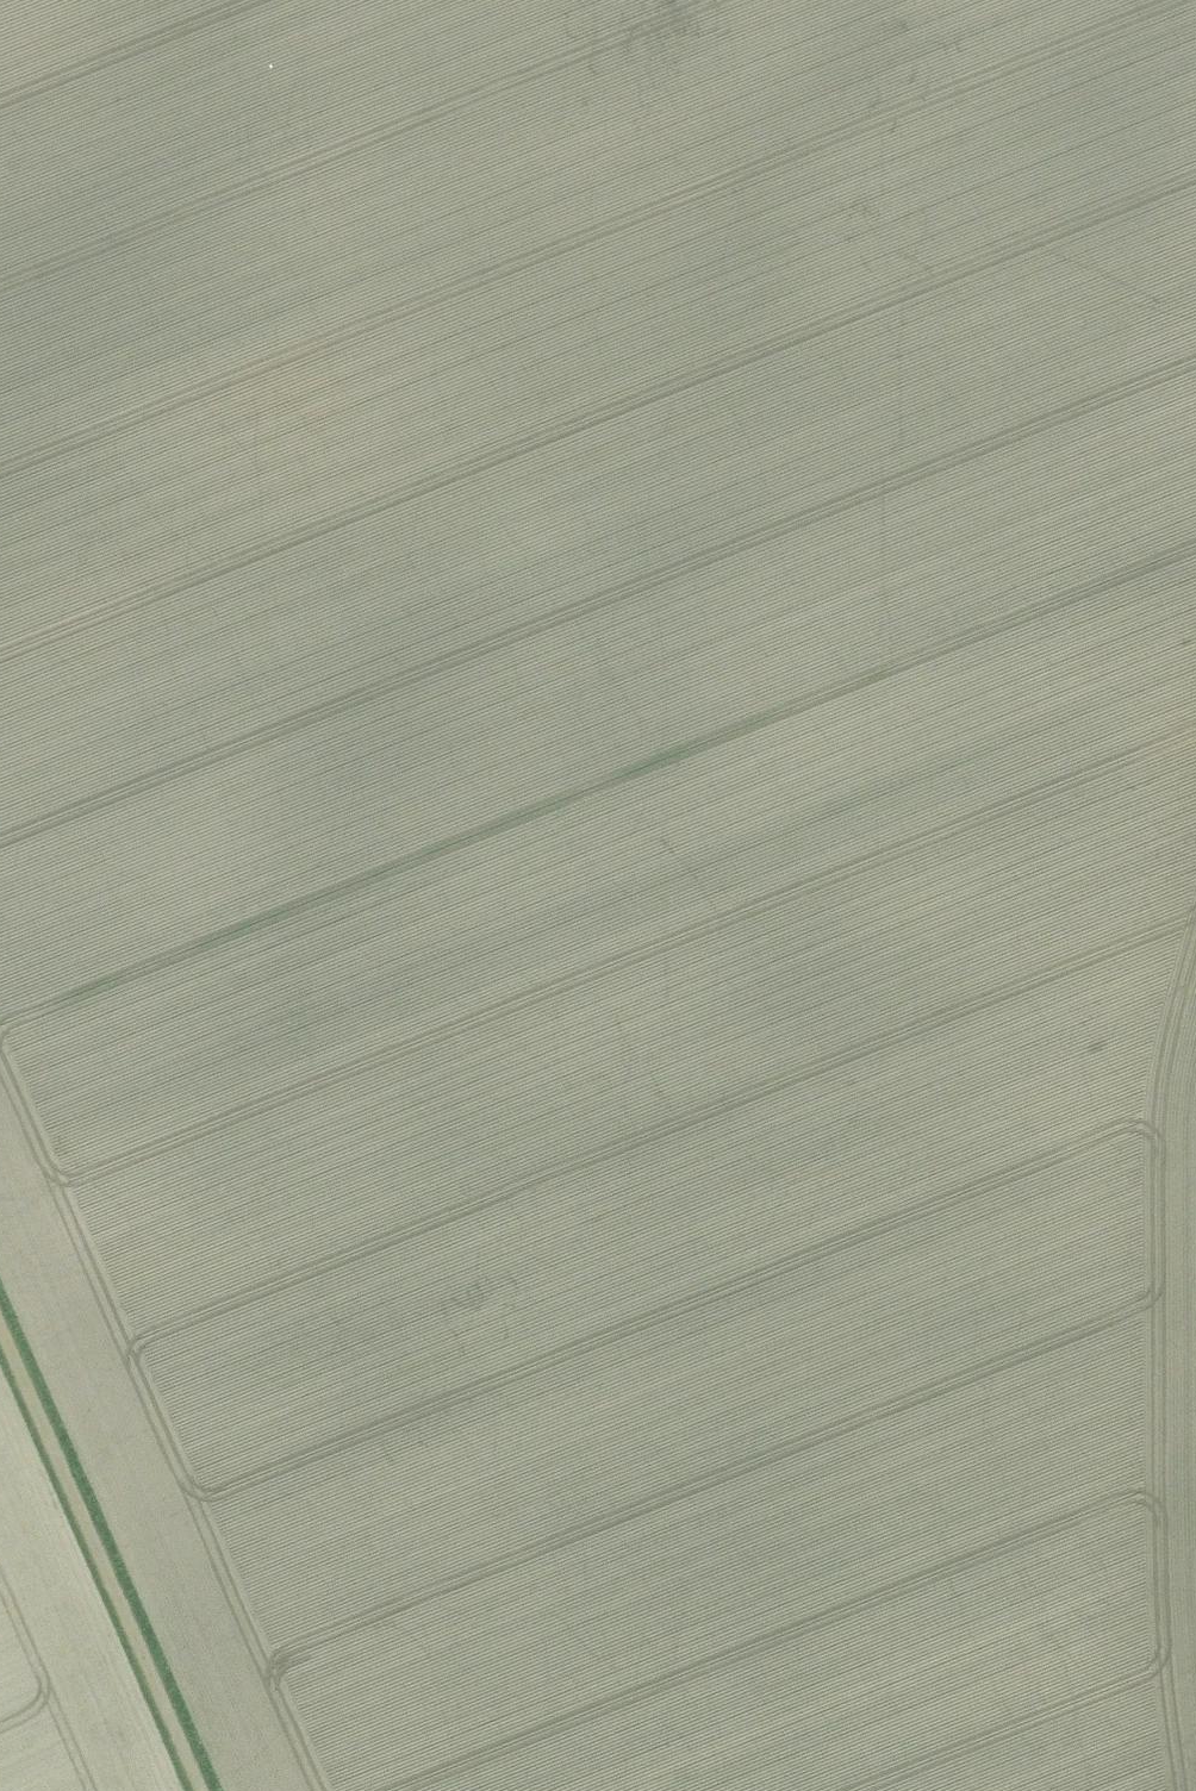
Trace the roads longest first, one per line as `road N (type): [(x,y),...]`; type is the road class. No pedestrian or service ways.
road 1 (unclassified): [(203,1790),(0,1322)]

